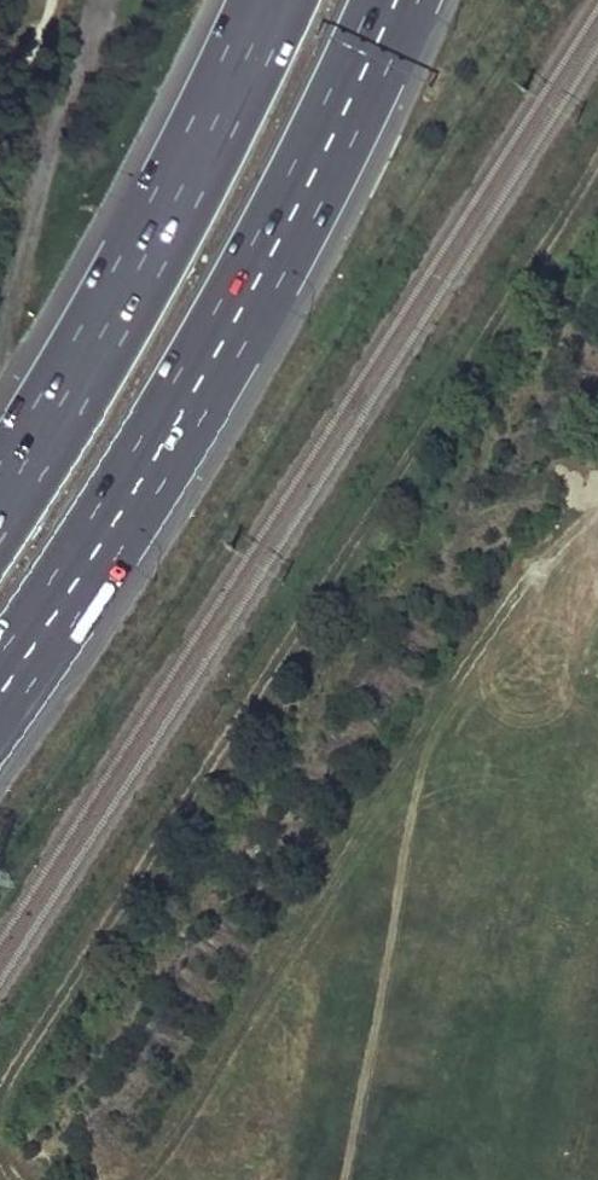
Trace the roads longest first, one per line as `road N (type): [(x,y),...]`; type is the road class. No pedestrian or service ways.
road 1 (motorway): [(0,685),(153,452),(292,212),(392,0)]
road 2 (motorway): [(271,0),(194,162),(0,497)]

